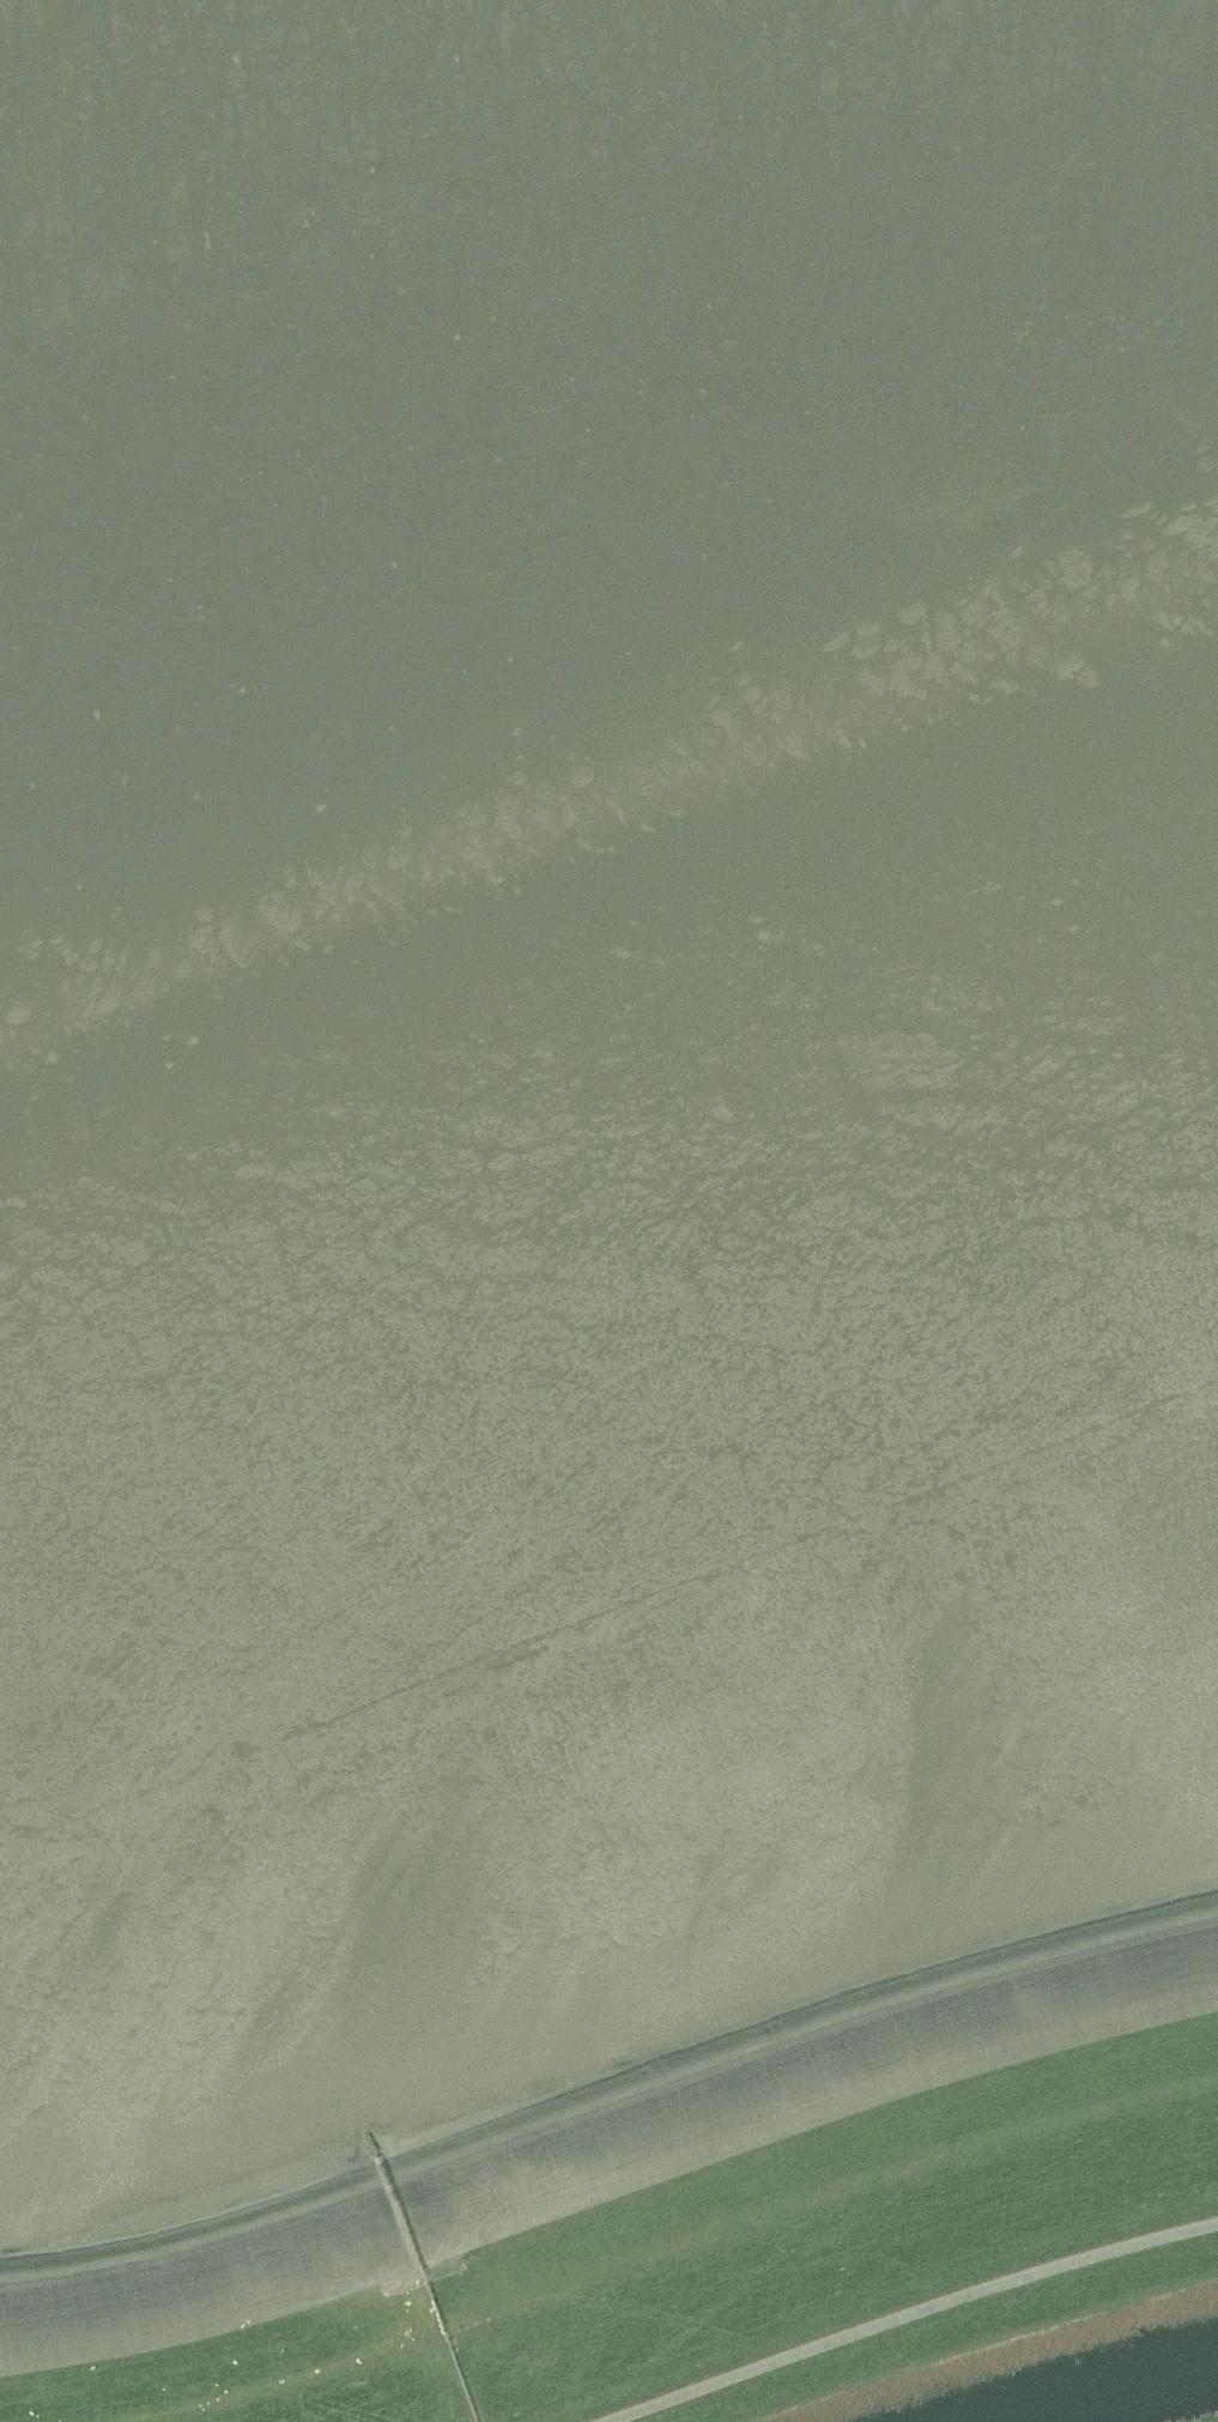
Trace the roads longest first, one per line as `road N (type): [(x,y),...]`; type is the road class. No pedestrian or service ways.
road 1 (track): [(0,2367),(142,2344),(333,2294),(428,2283),(524,2224),(1084,2033),(1217,1998)]

